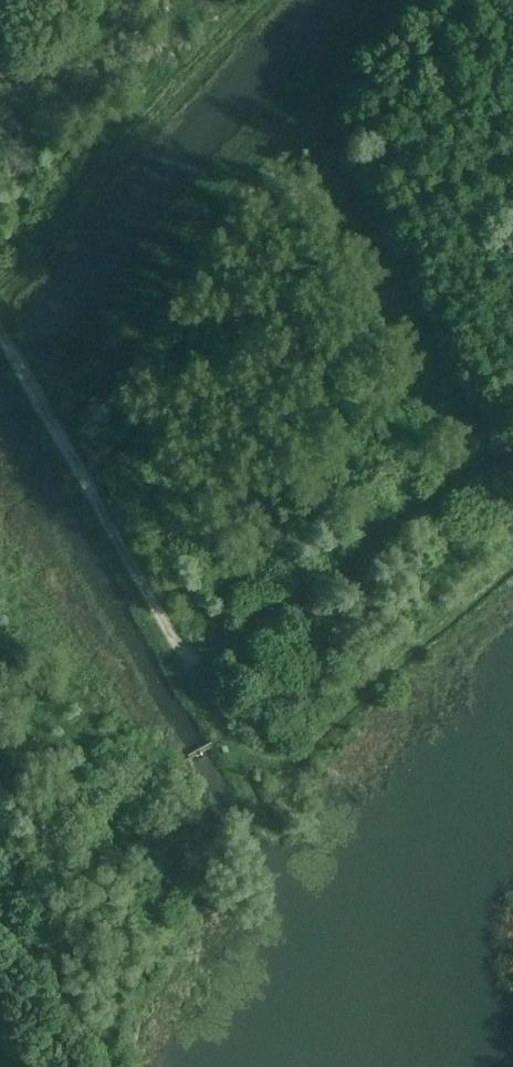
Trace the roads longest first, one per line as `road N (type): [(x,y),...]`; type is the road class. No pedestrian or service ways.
road 1 (track): [(183,647),(206,650),(228,642),(512,449)]
road 2 (track): [(183,647),(0,330)]

